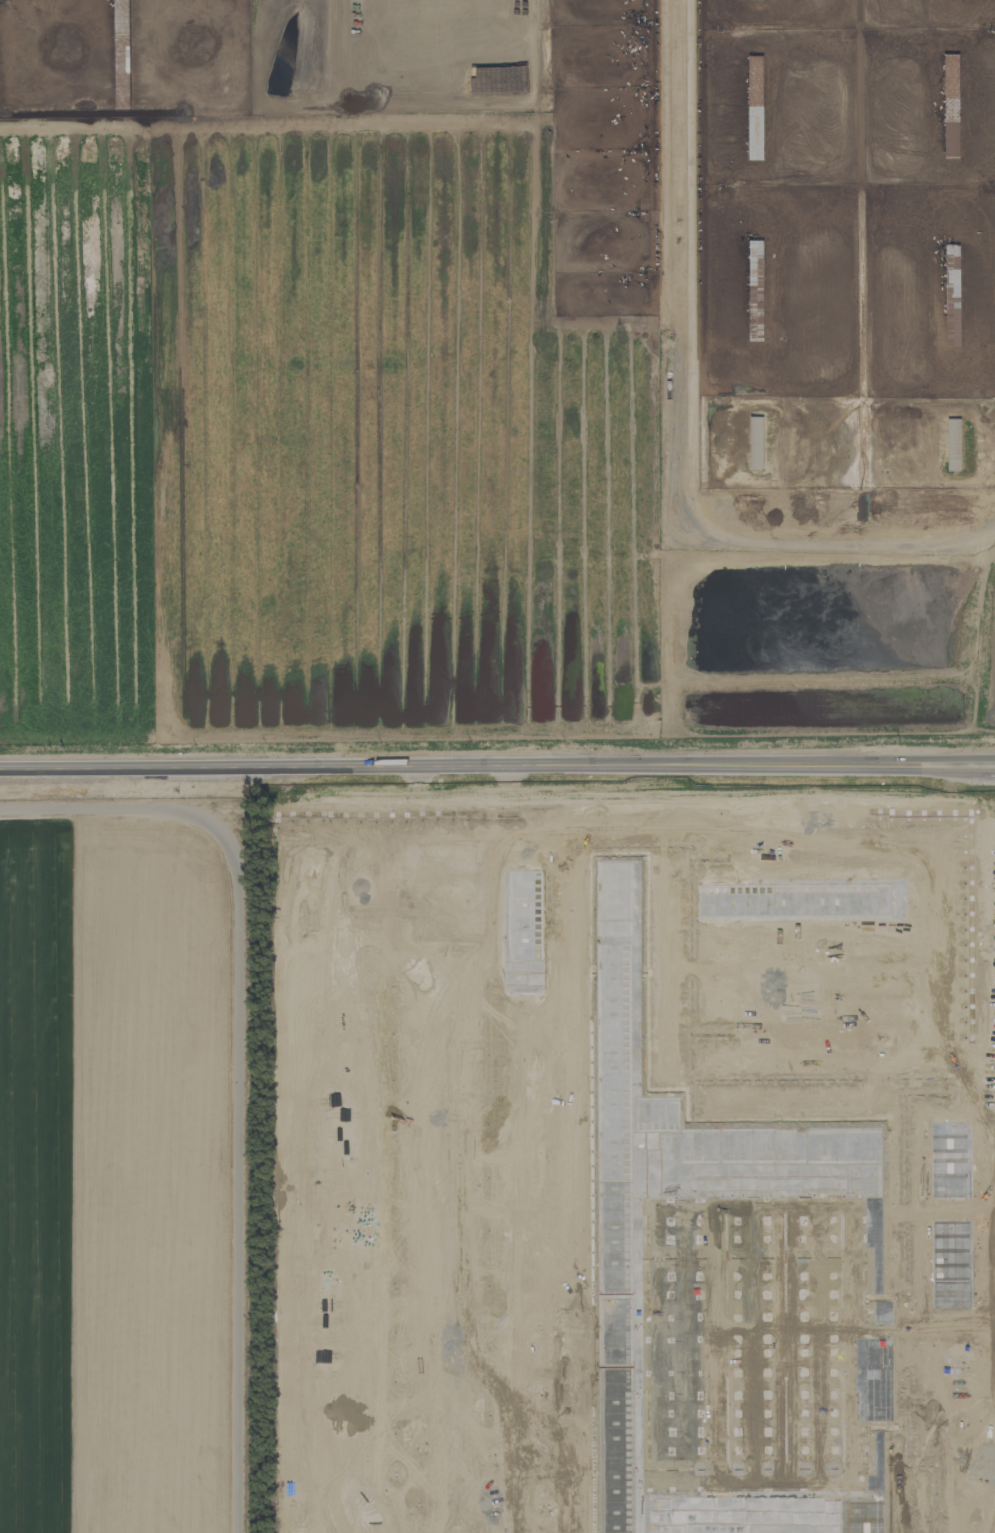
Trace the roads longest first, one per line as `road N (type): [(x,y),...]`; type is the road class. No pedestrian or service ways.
road 1 (tertiary): [(0,773),(994,763)]

